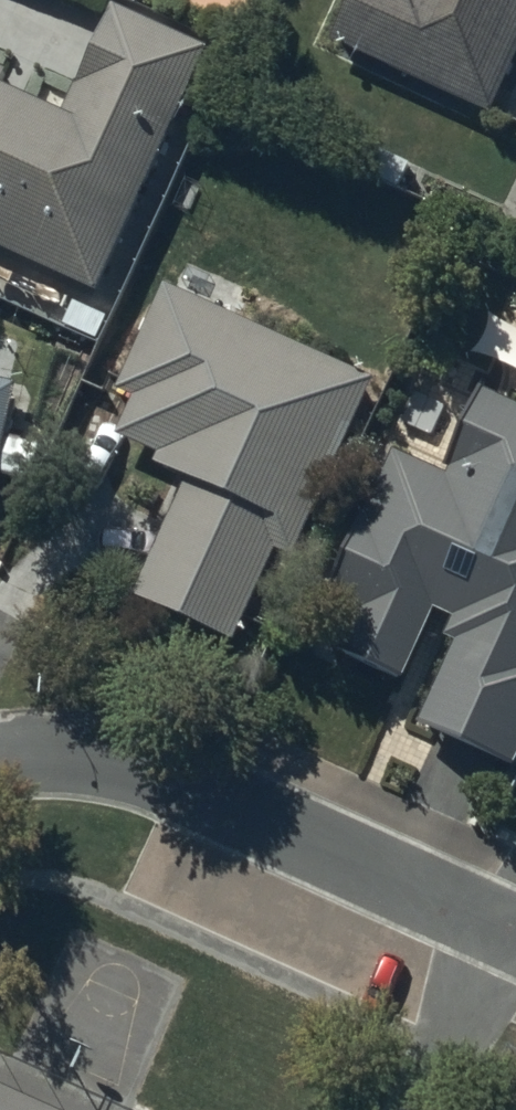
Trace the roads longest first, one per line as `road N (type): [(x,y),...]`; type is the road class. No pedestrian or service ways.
road 1 (residential): [(503,932),(170,780),(81,757),(0,758)]
road 2 (residential): [(421,1109),(503,932)]

